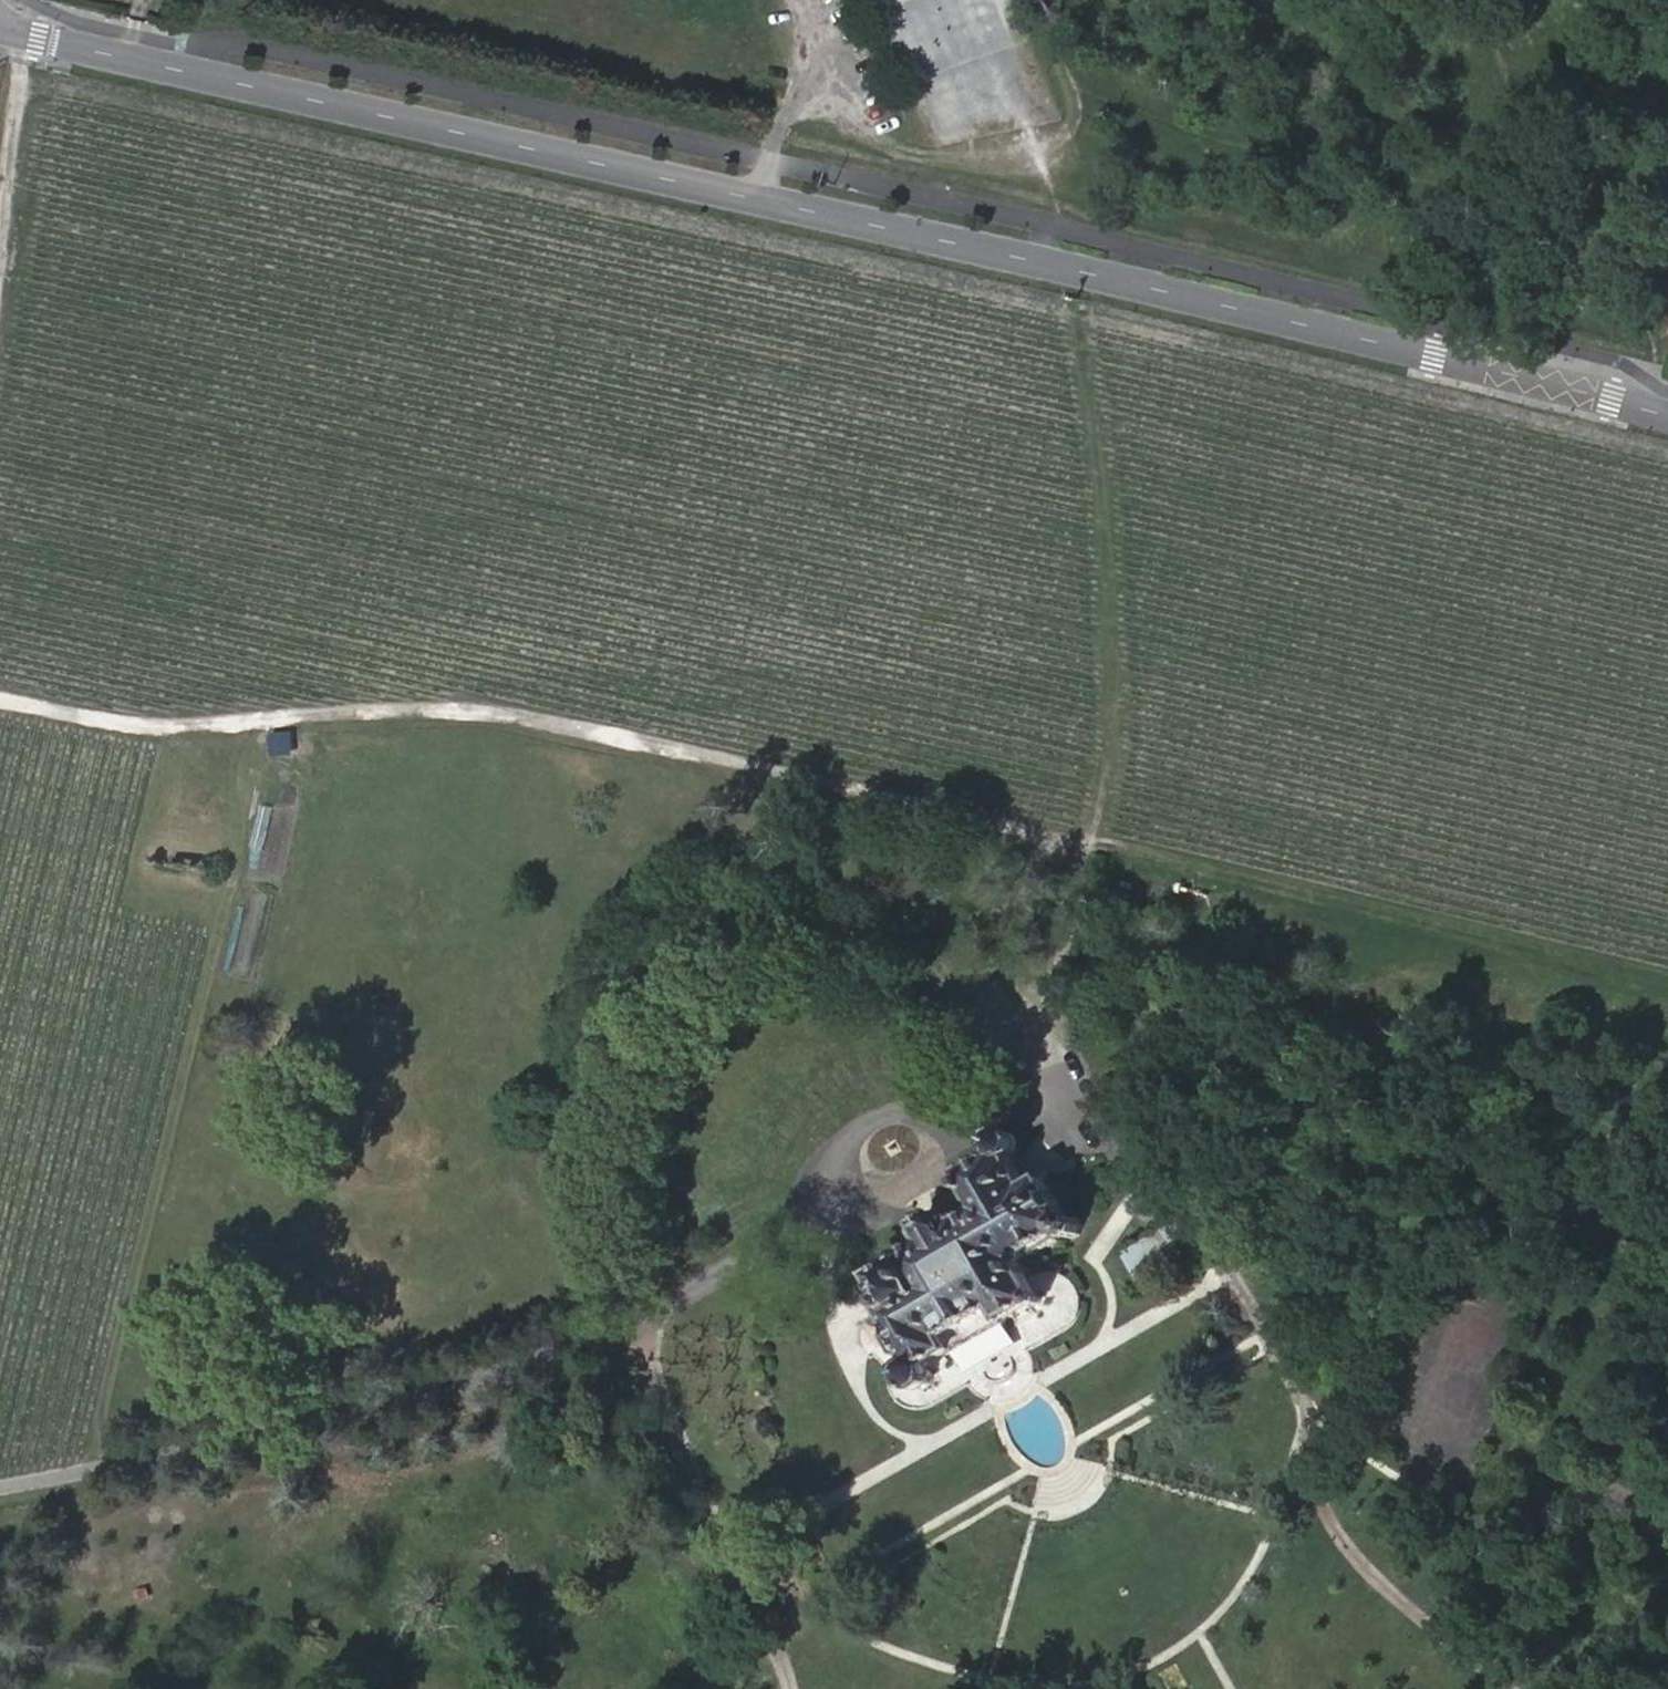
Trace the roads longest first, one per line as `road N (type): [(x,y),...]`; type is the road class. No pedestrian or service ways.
road 1 (tertiary): [(0,30),(1039,262),(1667,416)]
road 2 (track): [(0,1478),(248,1442),(588,1345)]

